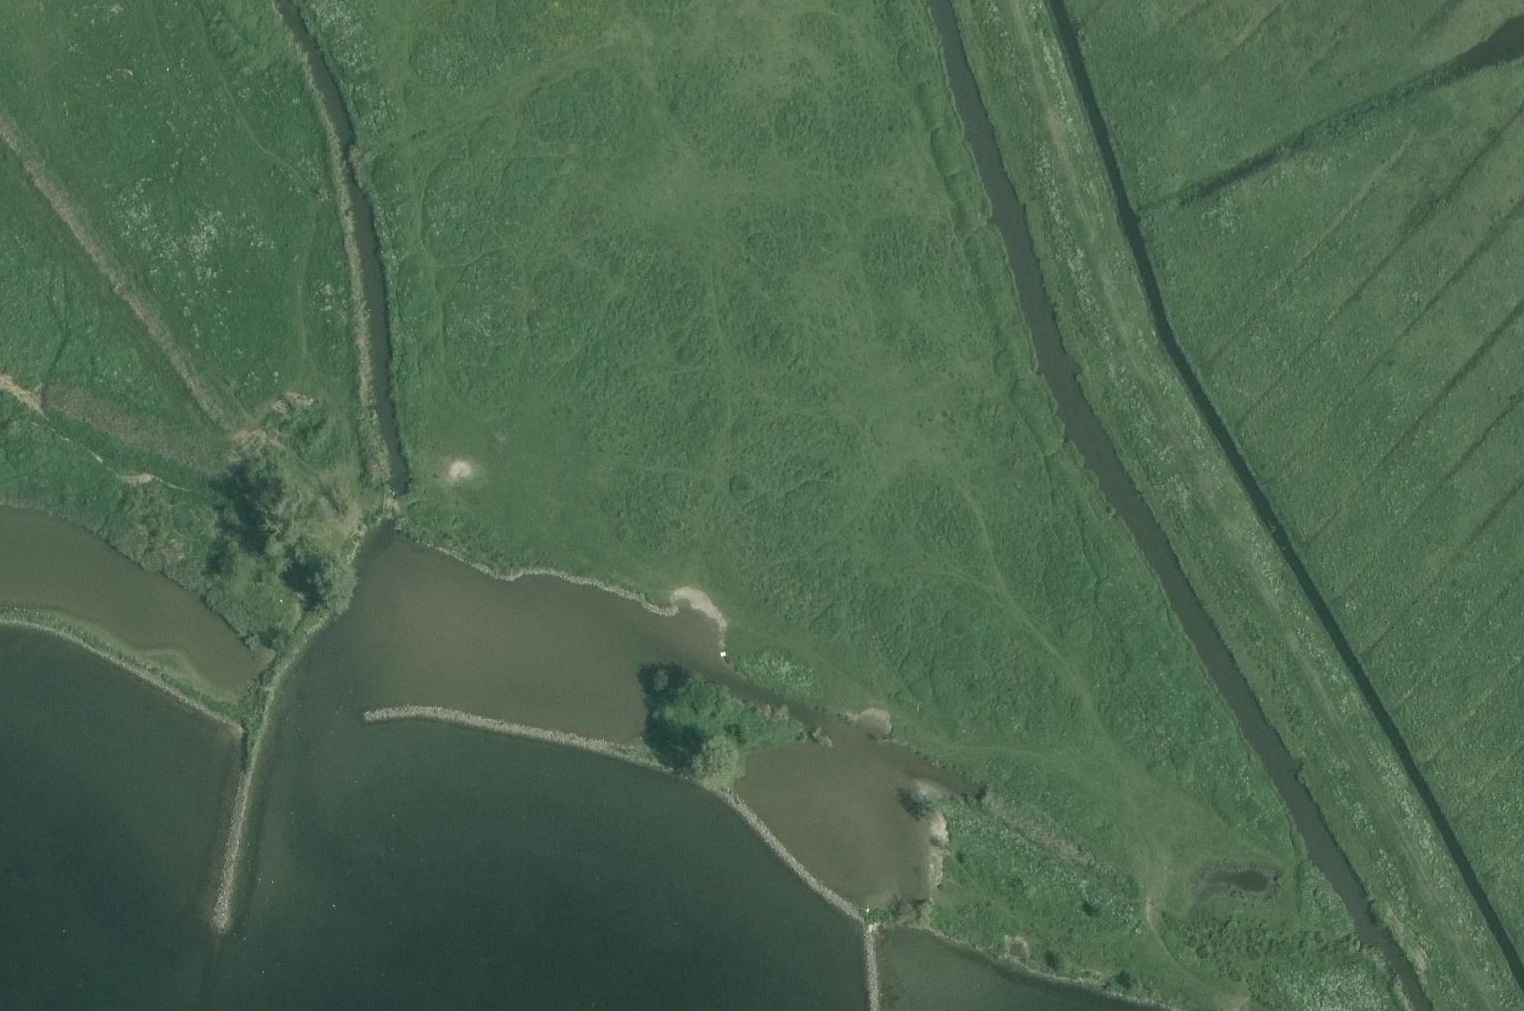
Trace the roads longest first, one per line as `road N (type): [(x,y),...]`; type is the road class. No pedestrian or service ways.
road 1 (track): [(1252,1010),(1157,929),(1166,853)]

